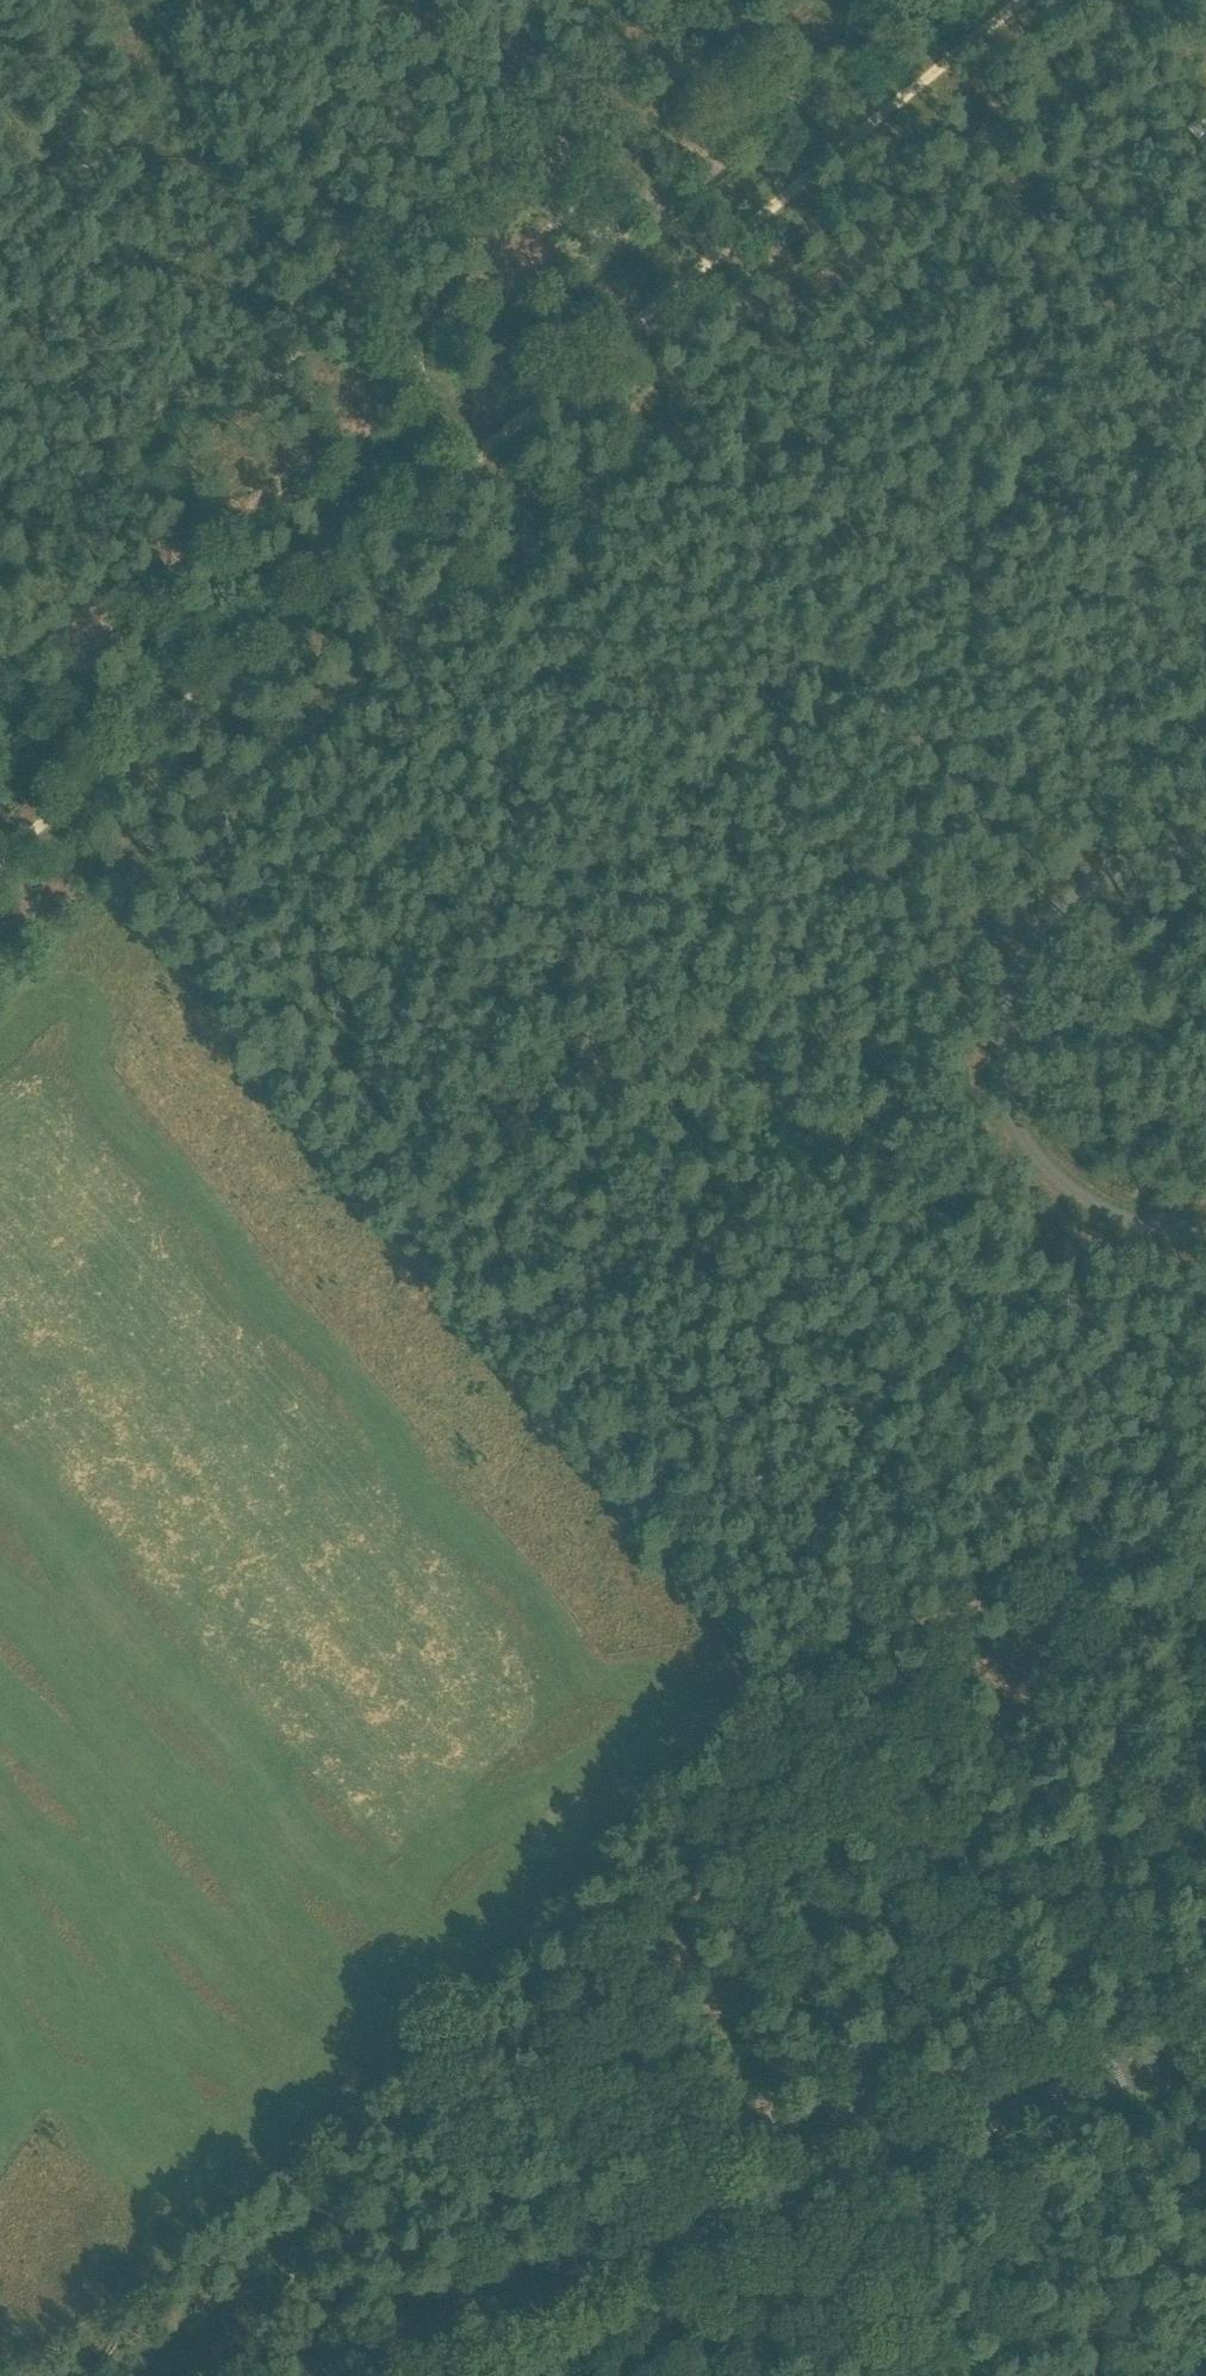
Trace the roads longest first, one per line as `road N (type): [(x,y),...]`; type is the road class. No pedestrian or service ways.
road 1 (tertiary): [(329,2375),(1205,2037)]
road 2 (track): [(1054,906),(872,694),(565,516),(490,449)]
road 3 (track): [(1205,1228),(1136,1221),(1061,1179),(1030,1149),(1005,1087),(1003,1007),(1007,966),(1054,906),(1102,875),(1205,846)]
road 4 (track): [(385,334),(318,270),(0,528)]

